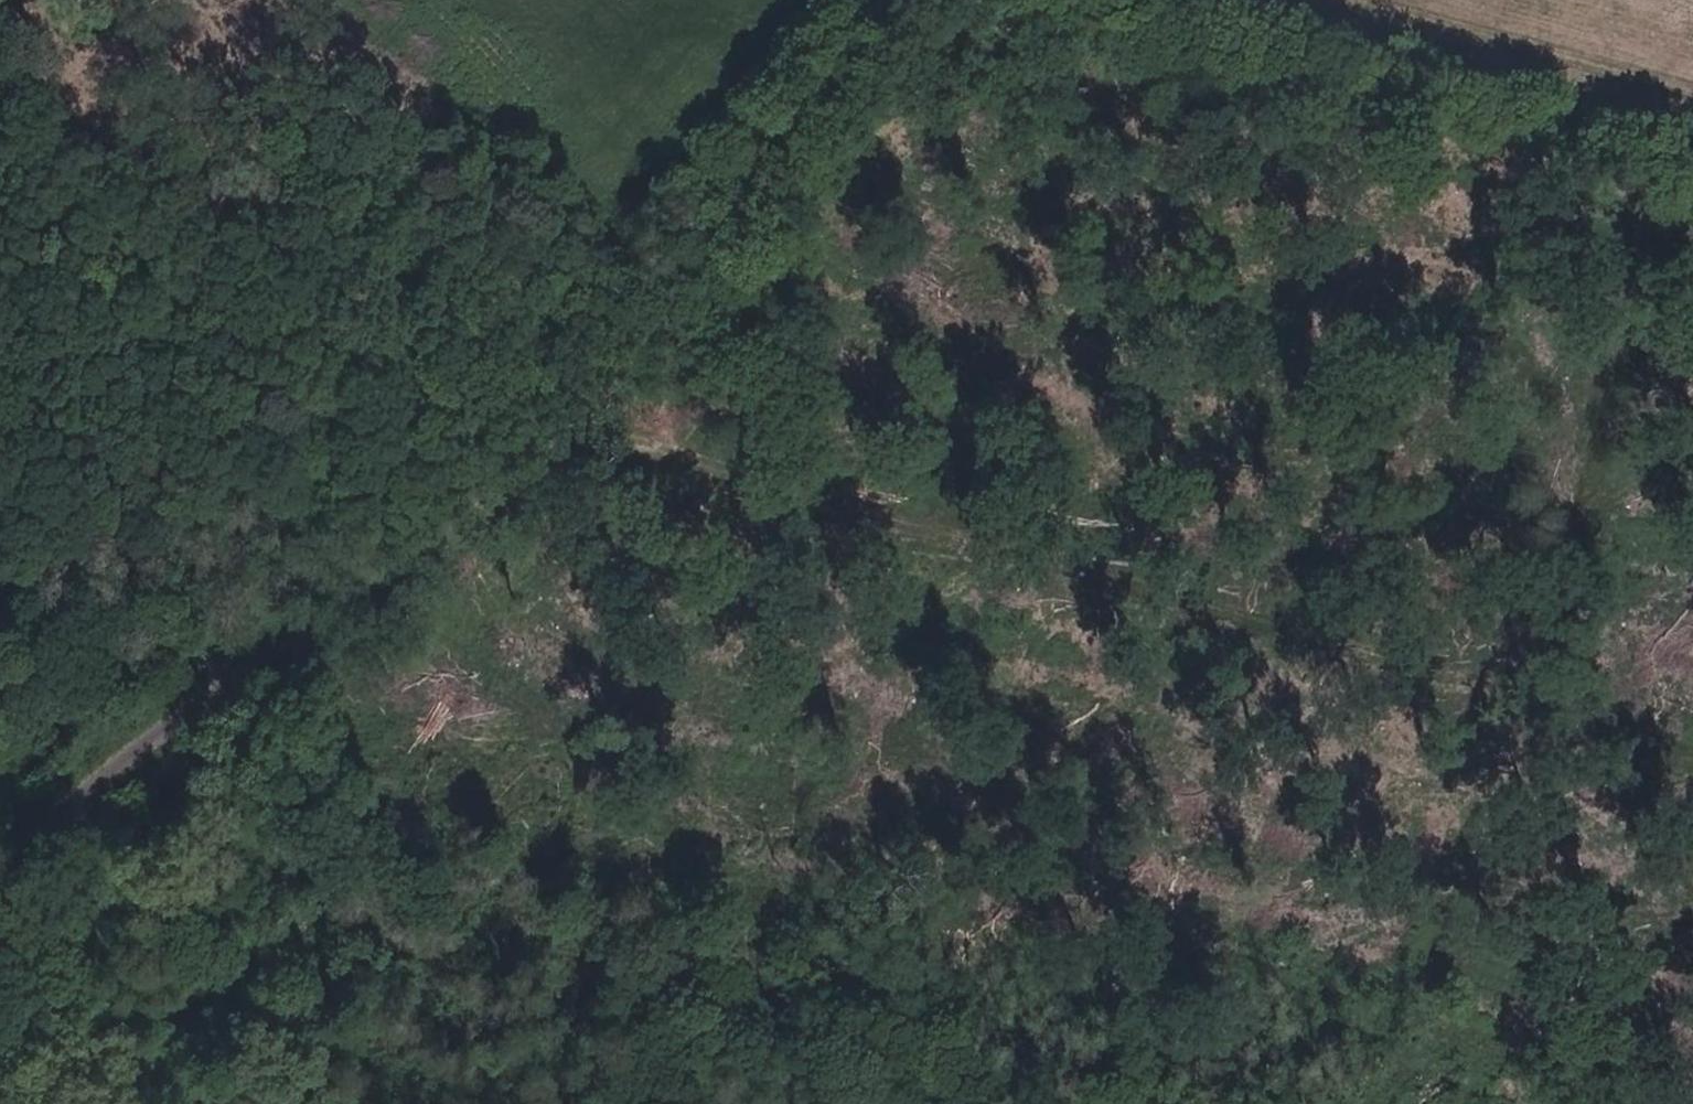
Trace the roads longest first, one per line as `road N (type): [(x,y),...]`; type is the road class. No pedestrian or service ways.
road 1 (unclassified): [(0,888),(108,750),(175,683),(290,611),(407,567),(570,420),(629,359),(902,0)]

